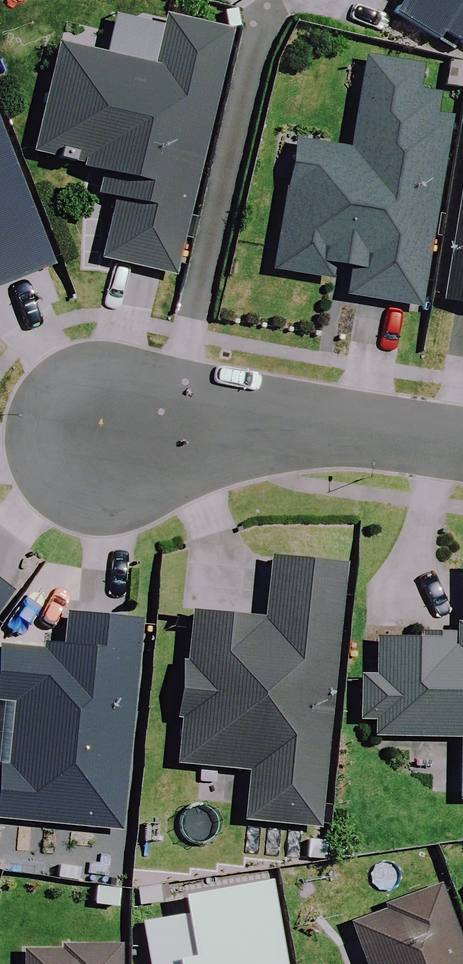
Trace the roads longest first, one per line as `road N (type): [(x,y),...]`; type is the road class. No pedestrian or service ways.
road 1 (residential): [(179,408),(251,65),(273,0)]
road 2 (residential): [(462,450),(179,408)]

